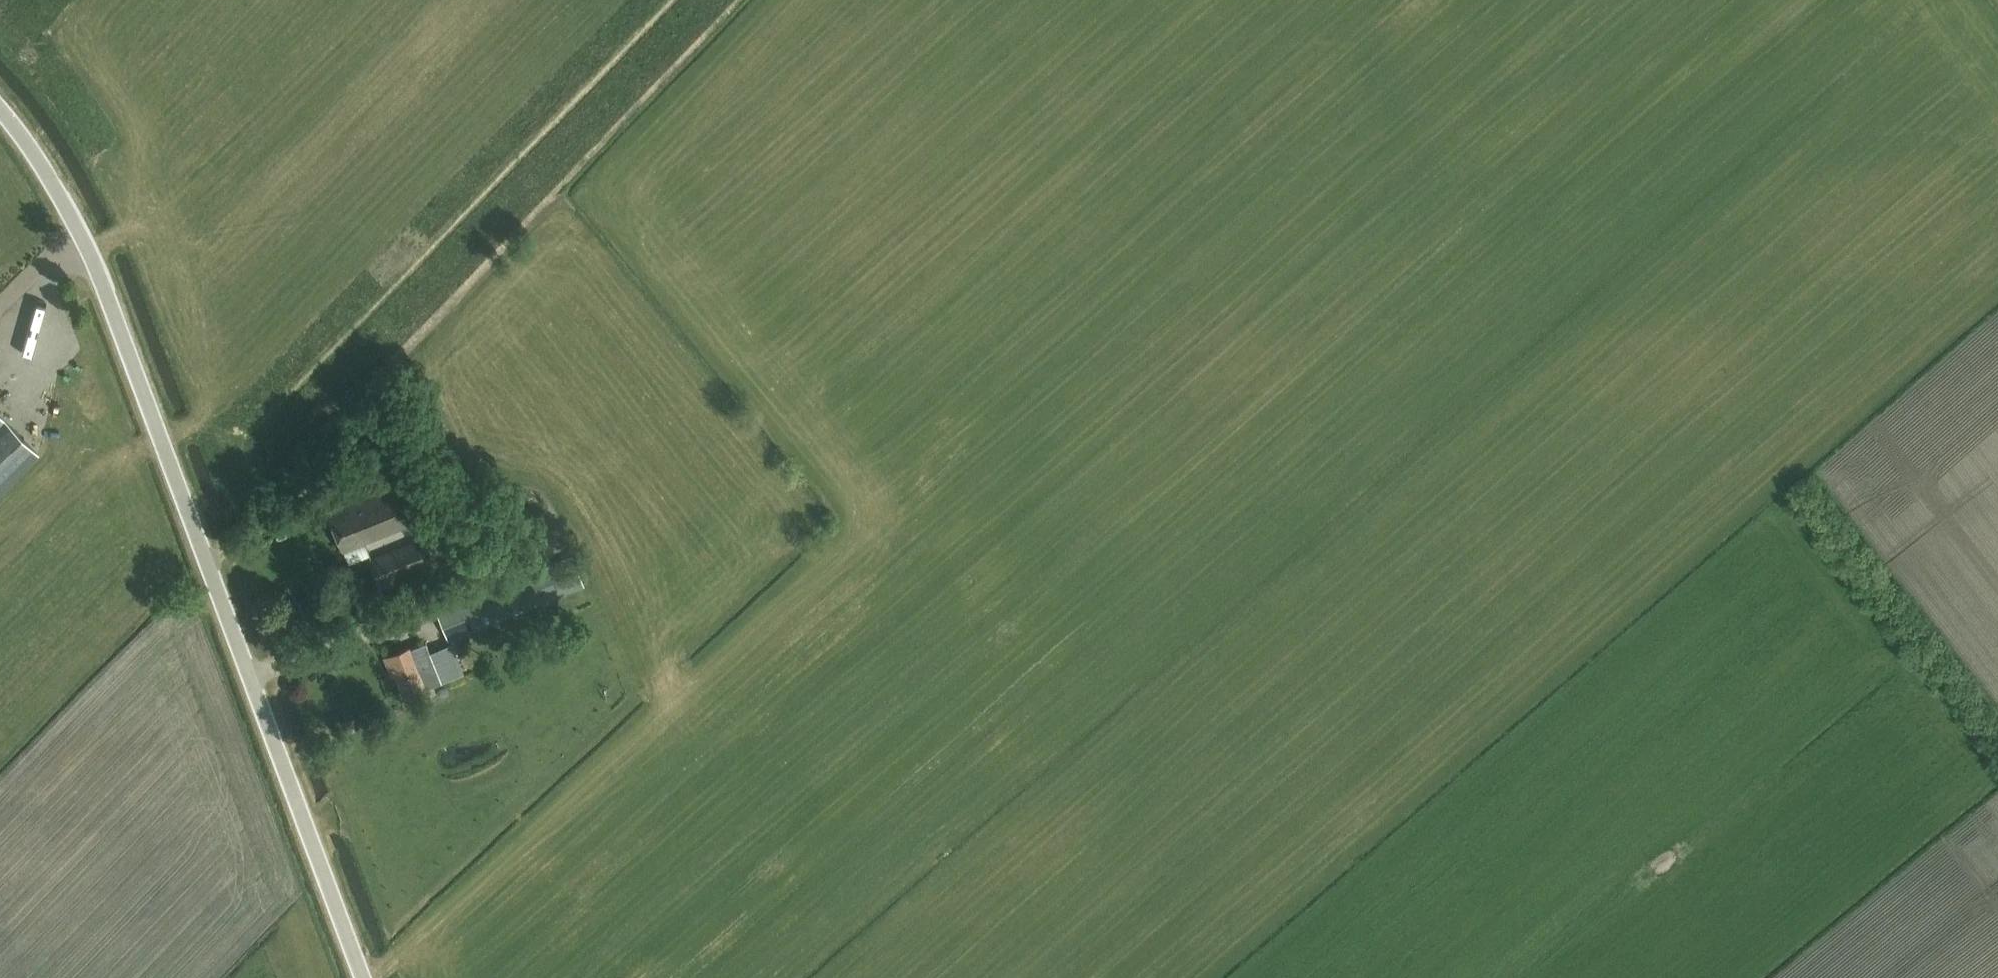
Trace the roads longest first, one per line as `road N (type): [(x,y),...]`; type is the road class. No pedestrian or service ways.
road 1 (unclassified): [(370,977),(122,310),(58,181),(0,97)]

